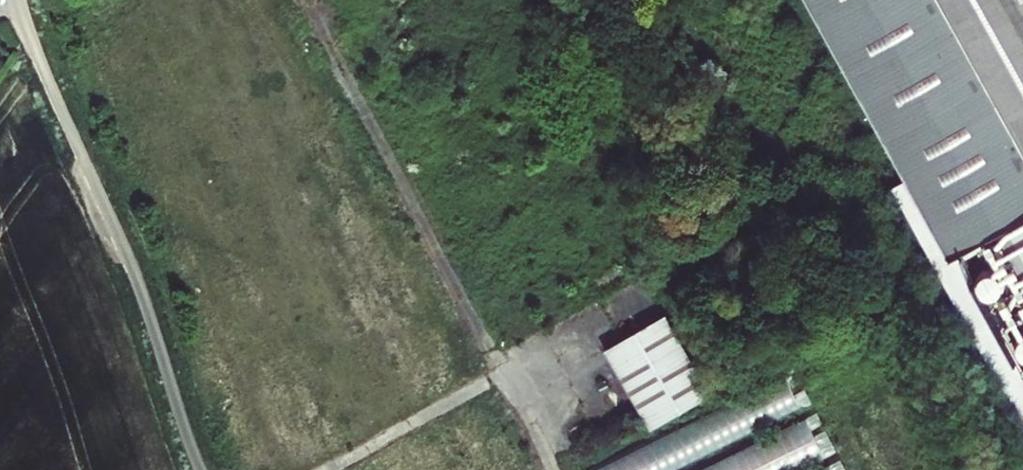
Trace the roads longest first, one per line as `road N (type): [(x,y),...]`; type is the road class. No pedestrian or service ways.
road 1 (residential): [(200,469),(136,281),(19,0)]

